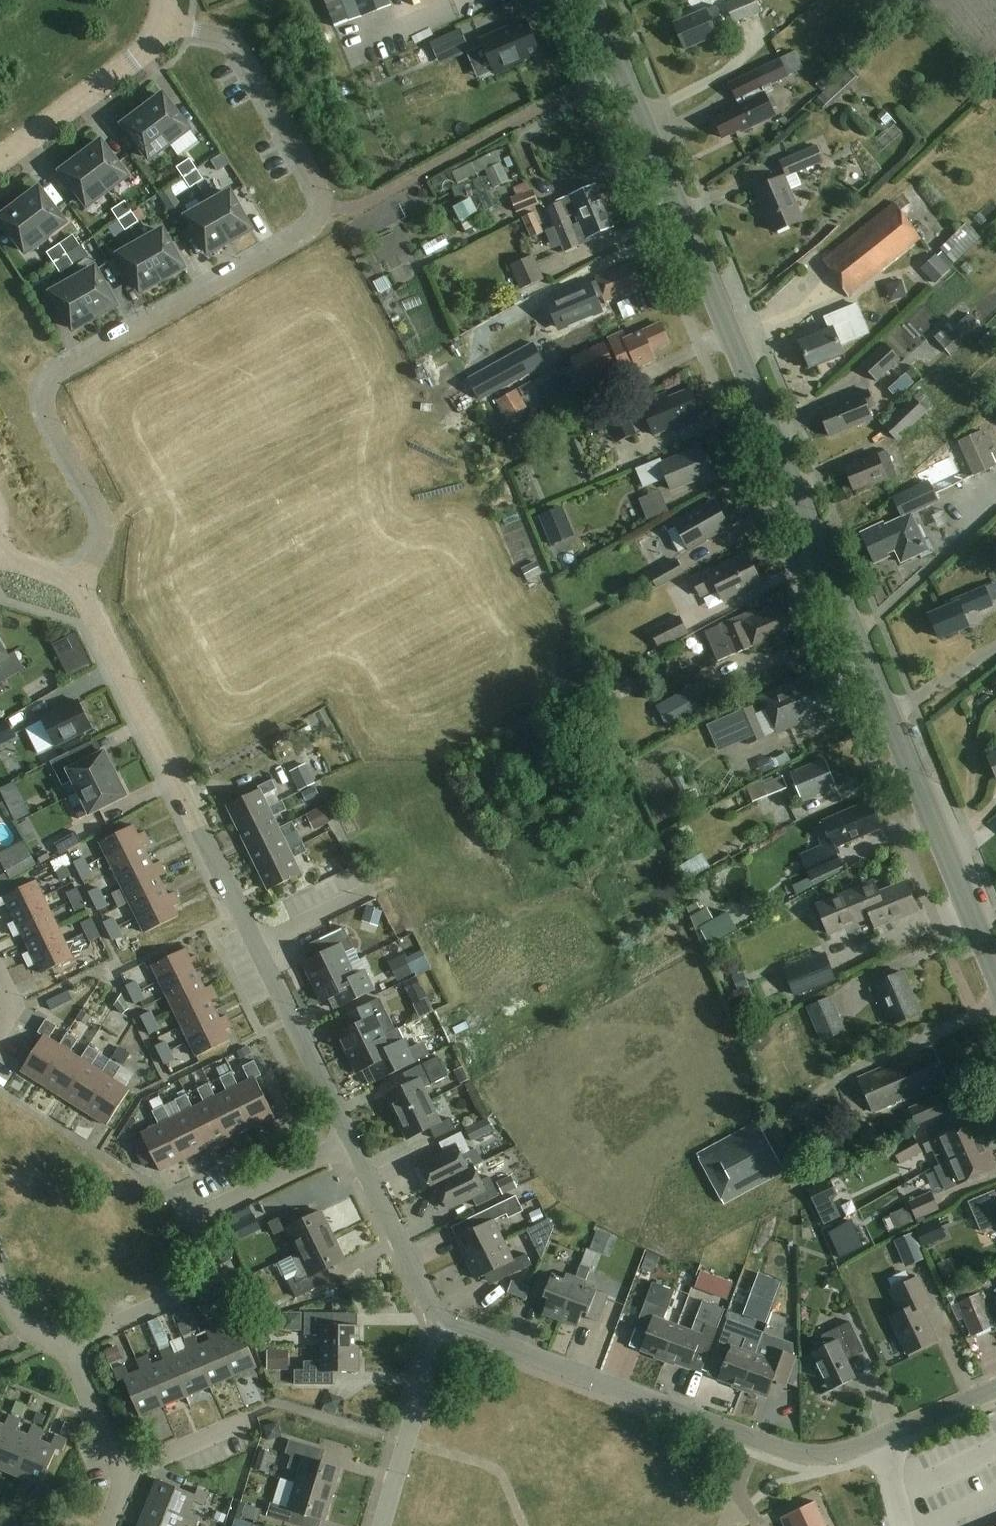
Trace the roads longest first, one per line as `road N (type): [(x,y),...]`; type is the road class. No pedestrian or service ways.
road 1 (primary): [(995,969),(592,0)]
road 2 (residential): [(78,581),(99,544),(100,518),(43,411),(42,388),(60,369),(307,230),(321,203),(239,47),(162,22)]
road 3 (residential): [(353,1138),(78,581)]
road 4 (residential): [(64,1344),(204,1284),(203,1214),(353,1138)]
road 5 (unclassified): [(885,1436),(854,1449),(792,1452),(597,1378)]
road 6 (residential): [(0,160),(120,72),(158,37),(162,22)]
road 7 (residential): [(384,1525),(442,1321)]
road 8 (unclassified): [(442,1321),(353,1138)]
road 9 (residential): [(106,1525),(120,1475),(64,1344)]
road 10 (unclassified): [(597,1378),(442,1321)]
road 11 (residential): [(597,1378),(644,1258)]
road 12 (unclassified): [(995,1389),(885,1436)]

